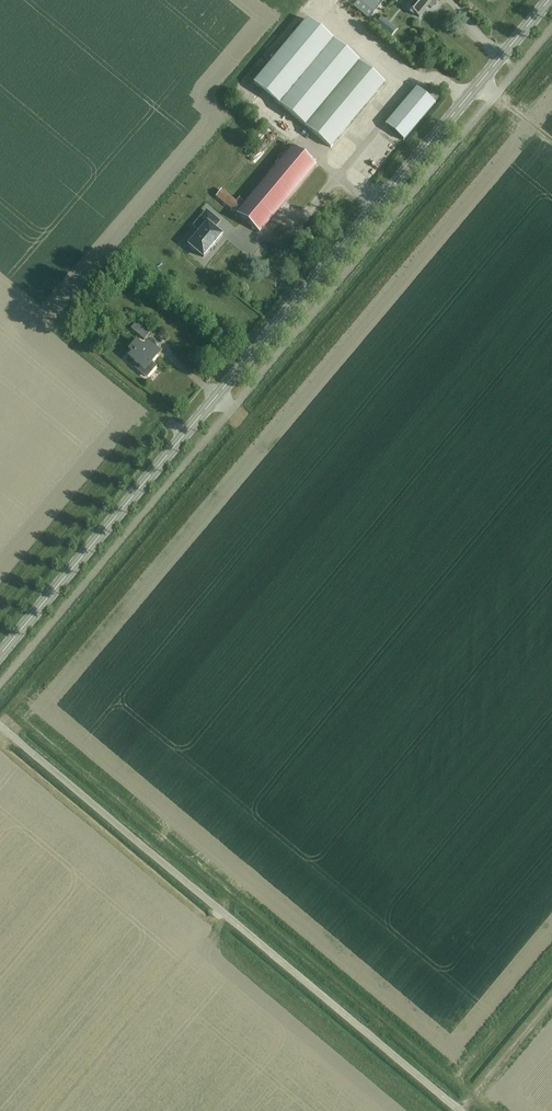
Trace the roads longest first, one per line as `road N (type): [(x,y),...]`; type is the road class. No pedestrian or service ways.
road 1 (tertiary): [(0,654),(549,0)]
road 2 (unclassified): [(458,1110),(0,726)]

